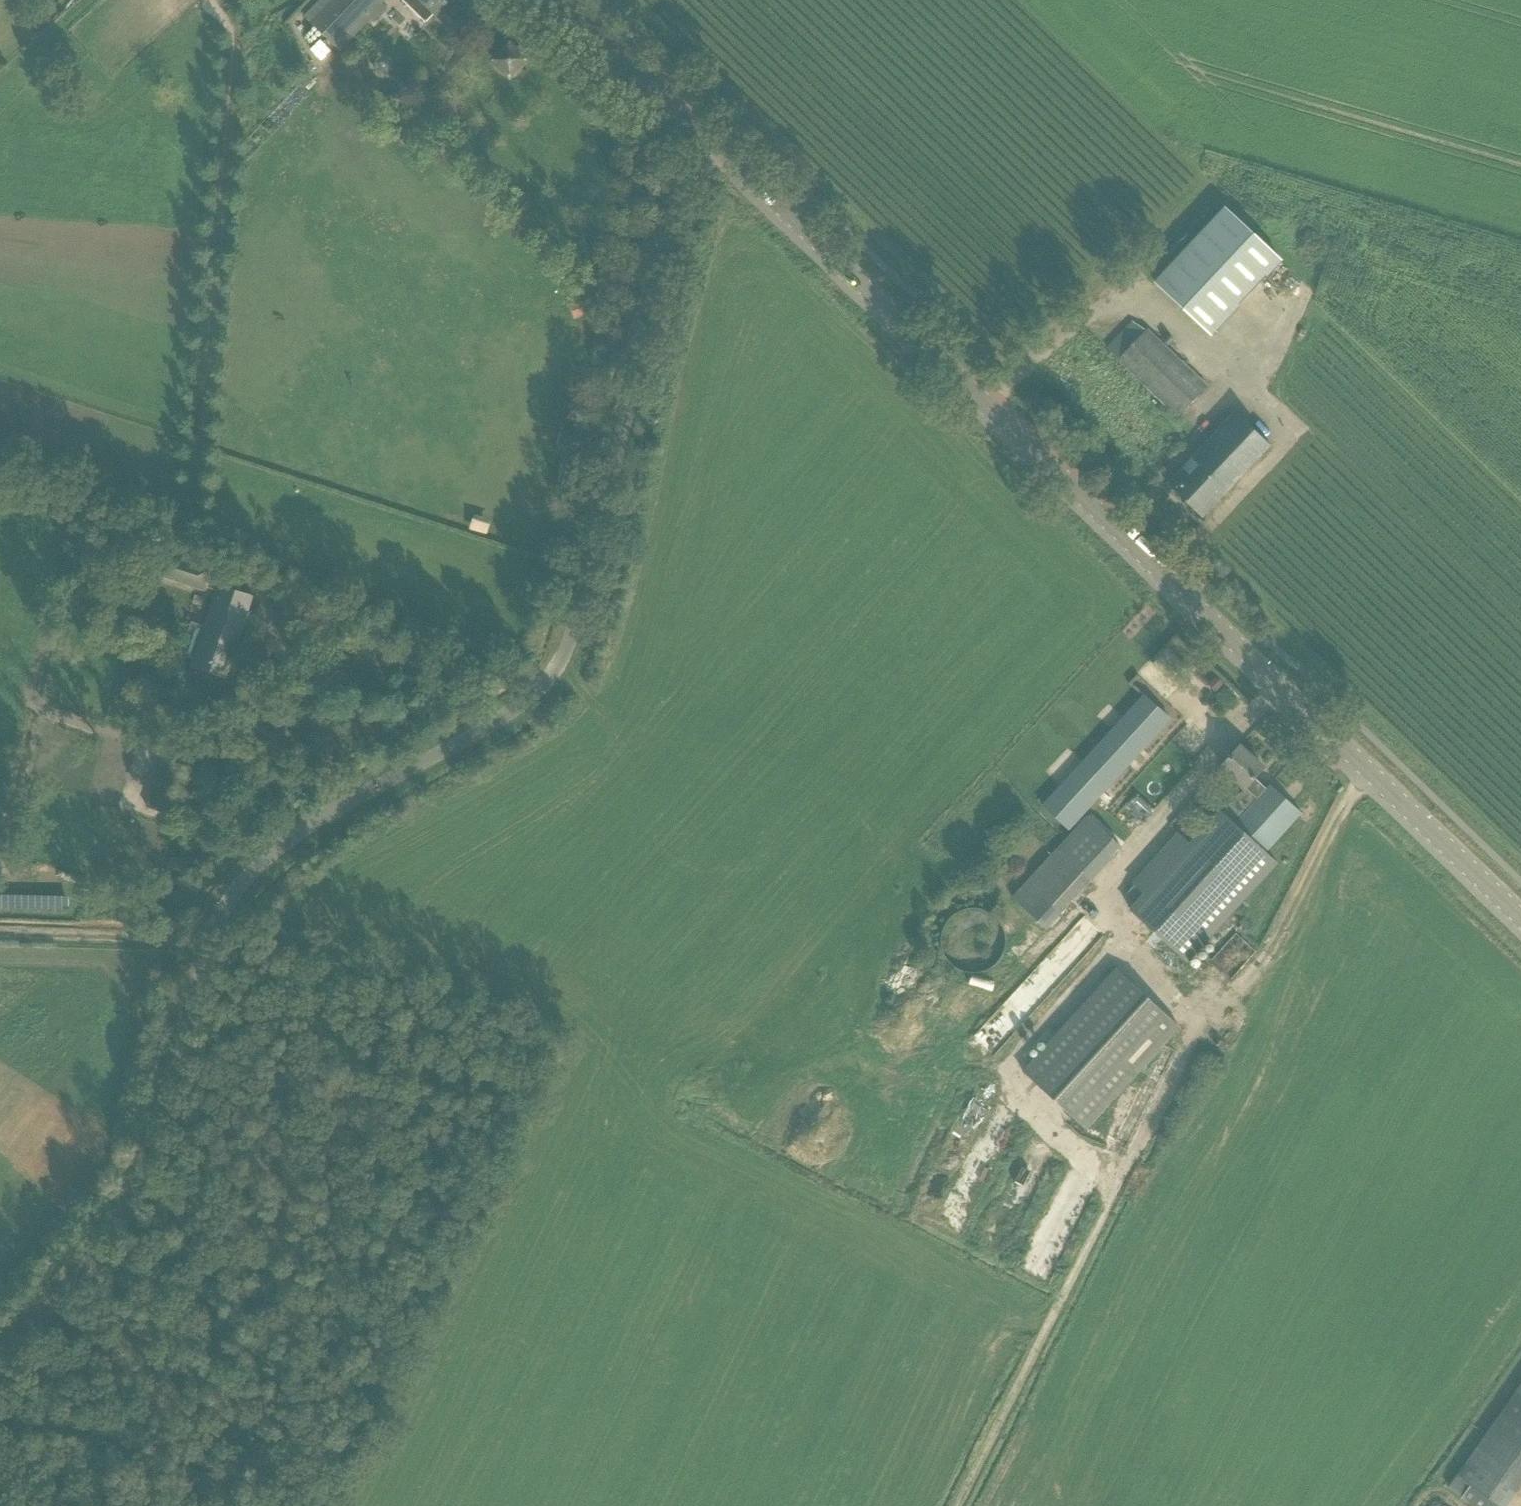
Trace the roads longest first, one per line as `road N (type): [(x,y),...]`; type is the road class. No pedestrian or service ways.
road 1 (unclassified): [(0,1369),(119,1243),(164,1140),(178,1047),(218,927),(248,878),(321,816),(518,706),(566,648),(692,151),(706,135)]
road 2 (tertiary): [(1520,919),(706,135)]
road 3 (tertiary): [(706,135),(566,0)]

